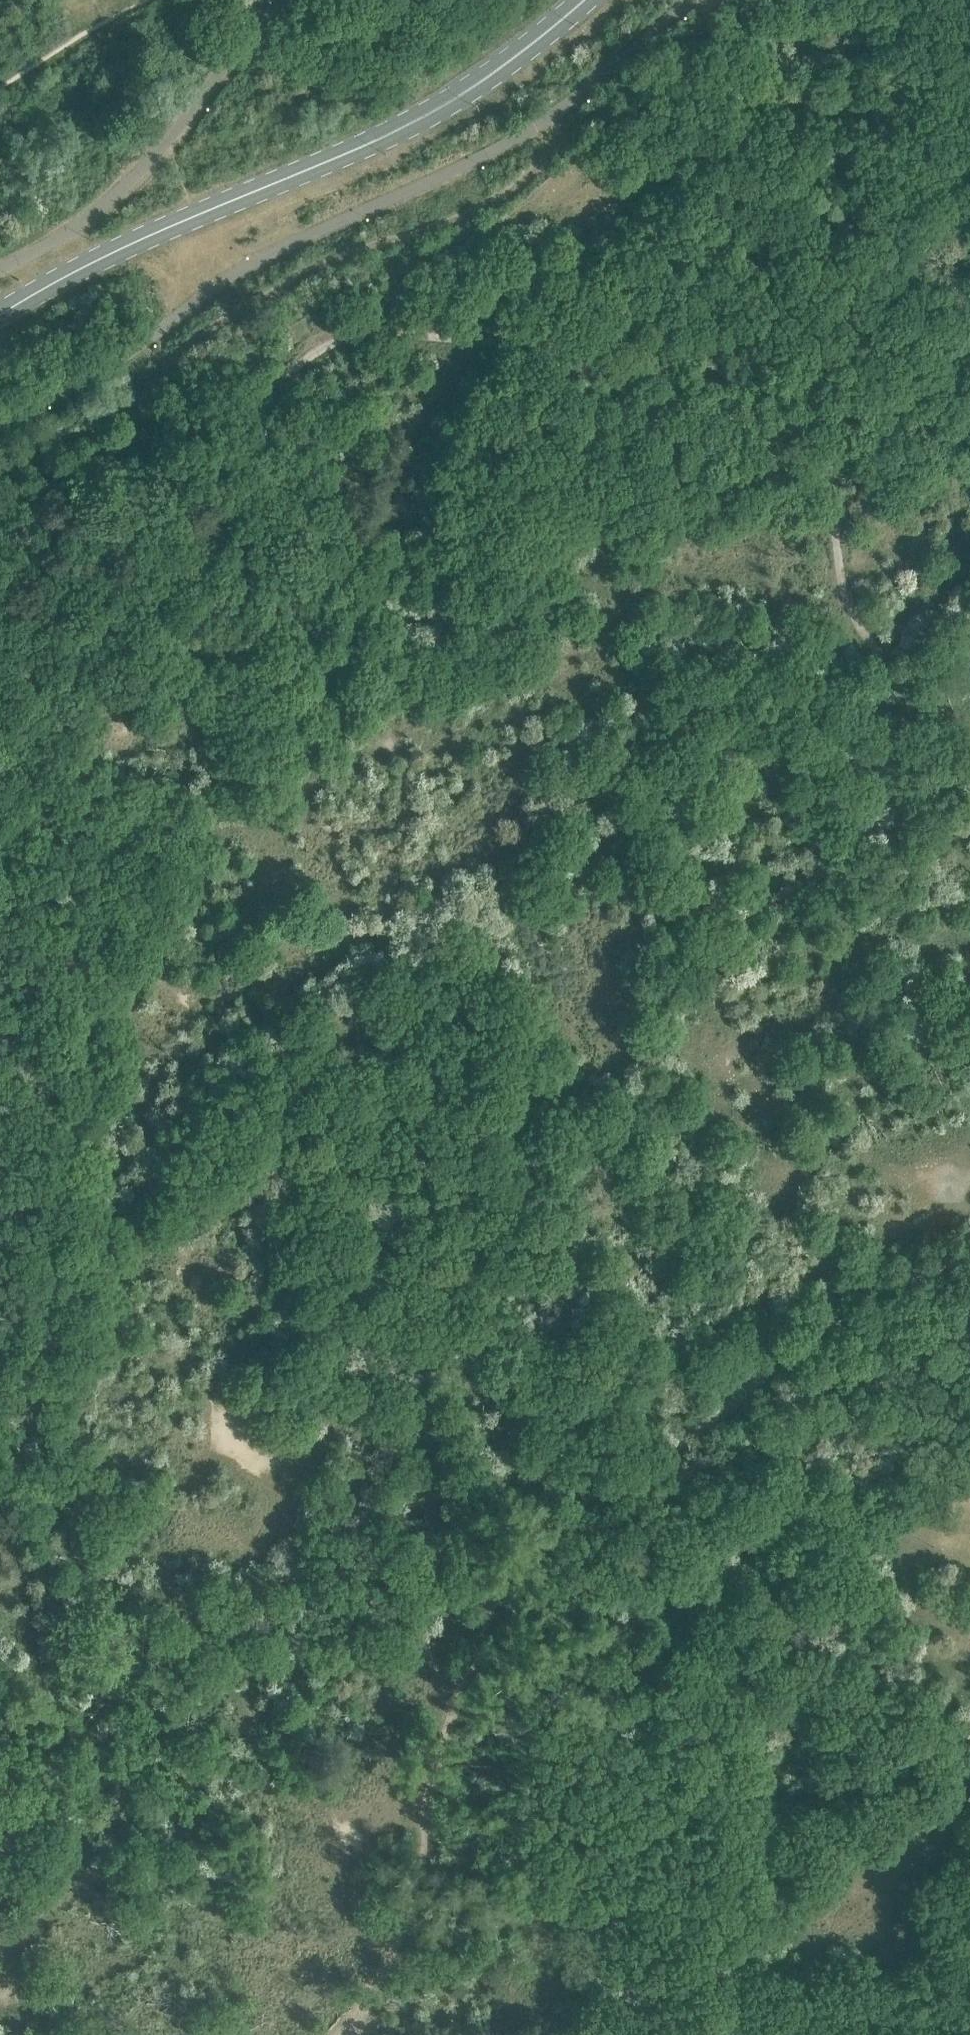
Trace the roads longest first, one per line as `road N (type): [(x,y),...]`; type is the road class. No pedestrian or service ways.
road 1 (secondary): [(0,313),(138,238),(405,126),(495,71),(582,0)]

